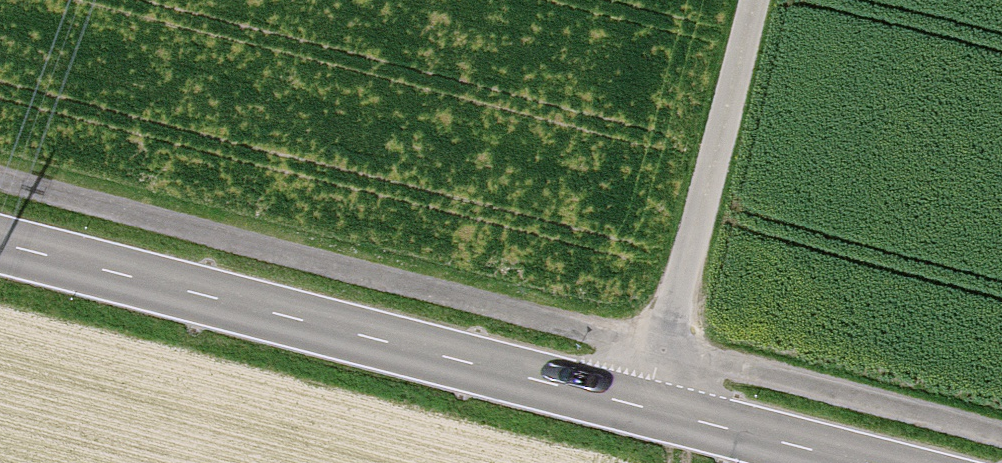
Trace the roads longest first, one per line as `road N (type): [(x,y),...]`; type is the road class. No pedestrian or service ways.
road 1 (track): [(0,185),(669,359)]
road 2 (primary): [(0,244),(657,410)]
road 3 (unclassified): [(657,410),(759,0)]
road 4 (track): [(1001,444),(669,359)]
road 5 (primary): [(657,410),(867,462)]

